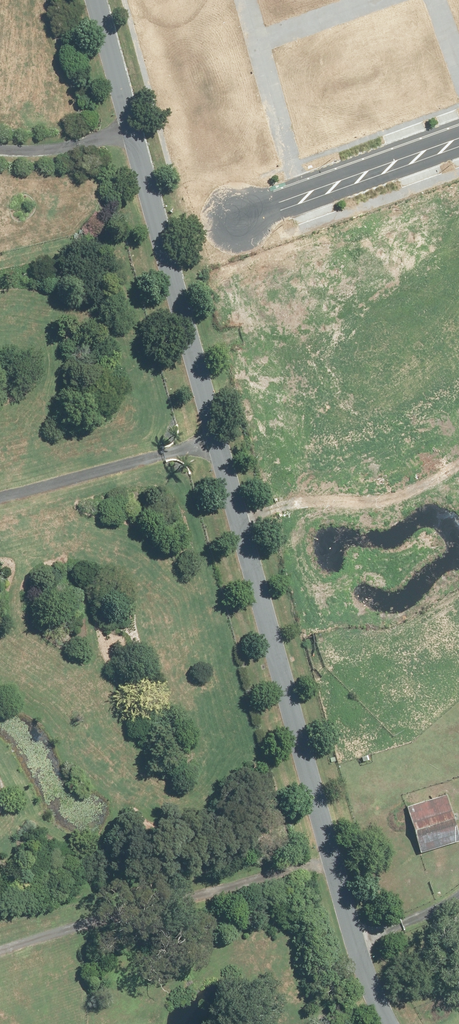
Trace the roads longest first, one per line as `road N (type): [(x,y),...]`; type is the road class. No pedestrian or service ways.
road 1 (unclassified): [(382,1023),(100,0)]
road 2 (residential): [(400,538),(311,272)]
road 3 (residential): [(379,545),(437,705)]
road 4 (residential): [(301,198),(258,42)]
road 5 (residential): [(407,160),(449,286)]
road 6 (residential): [(258,42),(372,0)]

